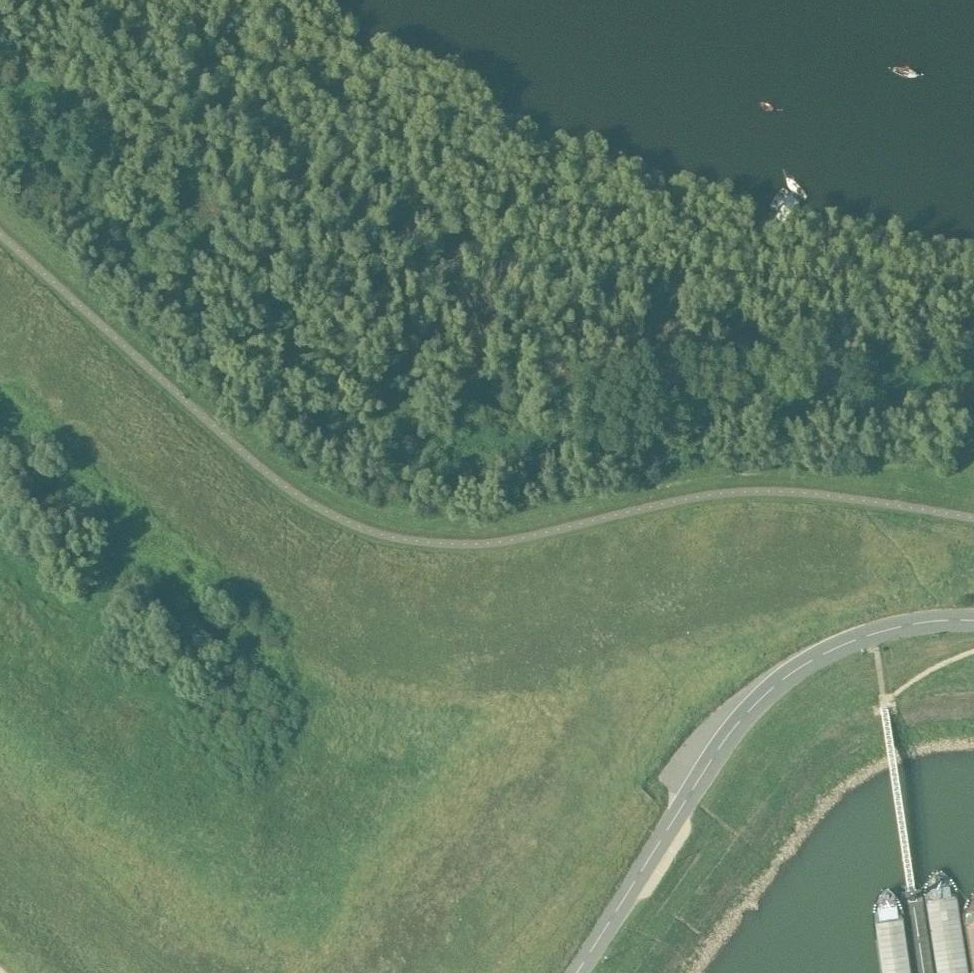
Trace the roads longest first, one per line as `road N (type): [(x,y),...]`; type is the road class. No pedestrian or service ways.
road 1 (unclassified): [(973,620),(875,633),(784,678),(724,741),(576,972)]

